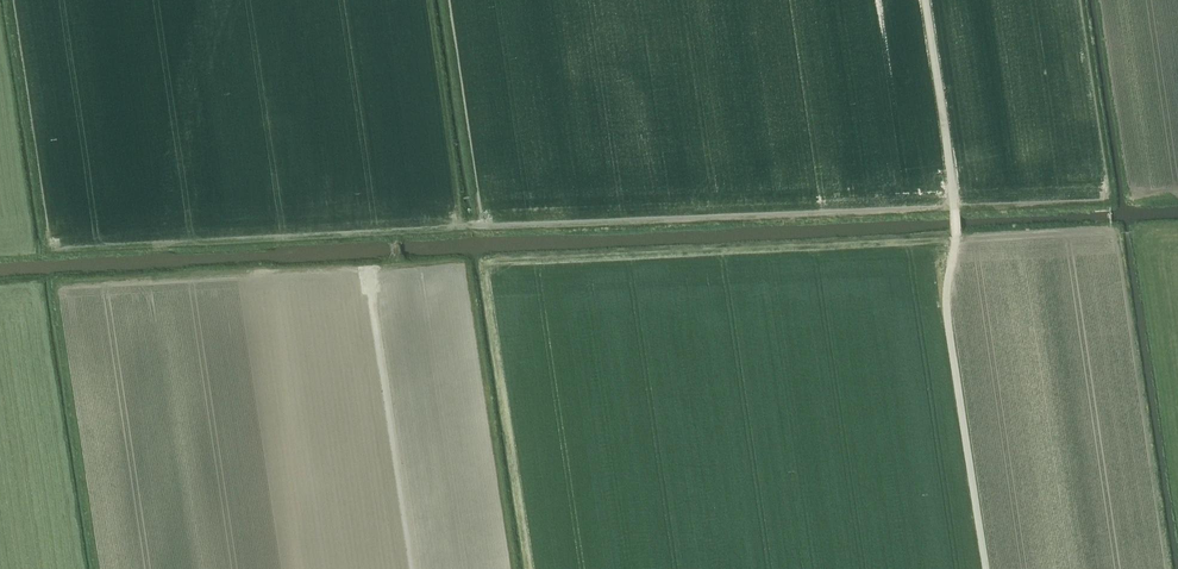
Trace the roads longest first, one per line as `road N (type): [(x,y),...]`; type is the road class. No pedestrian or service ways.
road 1 (track): [(989,568),(946,285),(955,215),(922,0)]
road 2 (track): [(410,568),(375,331),(392,279),(392,226)]

